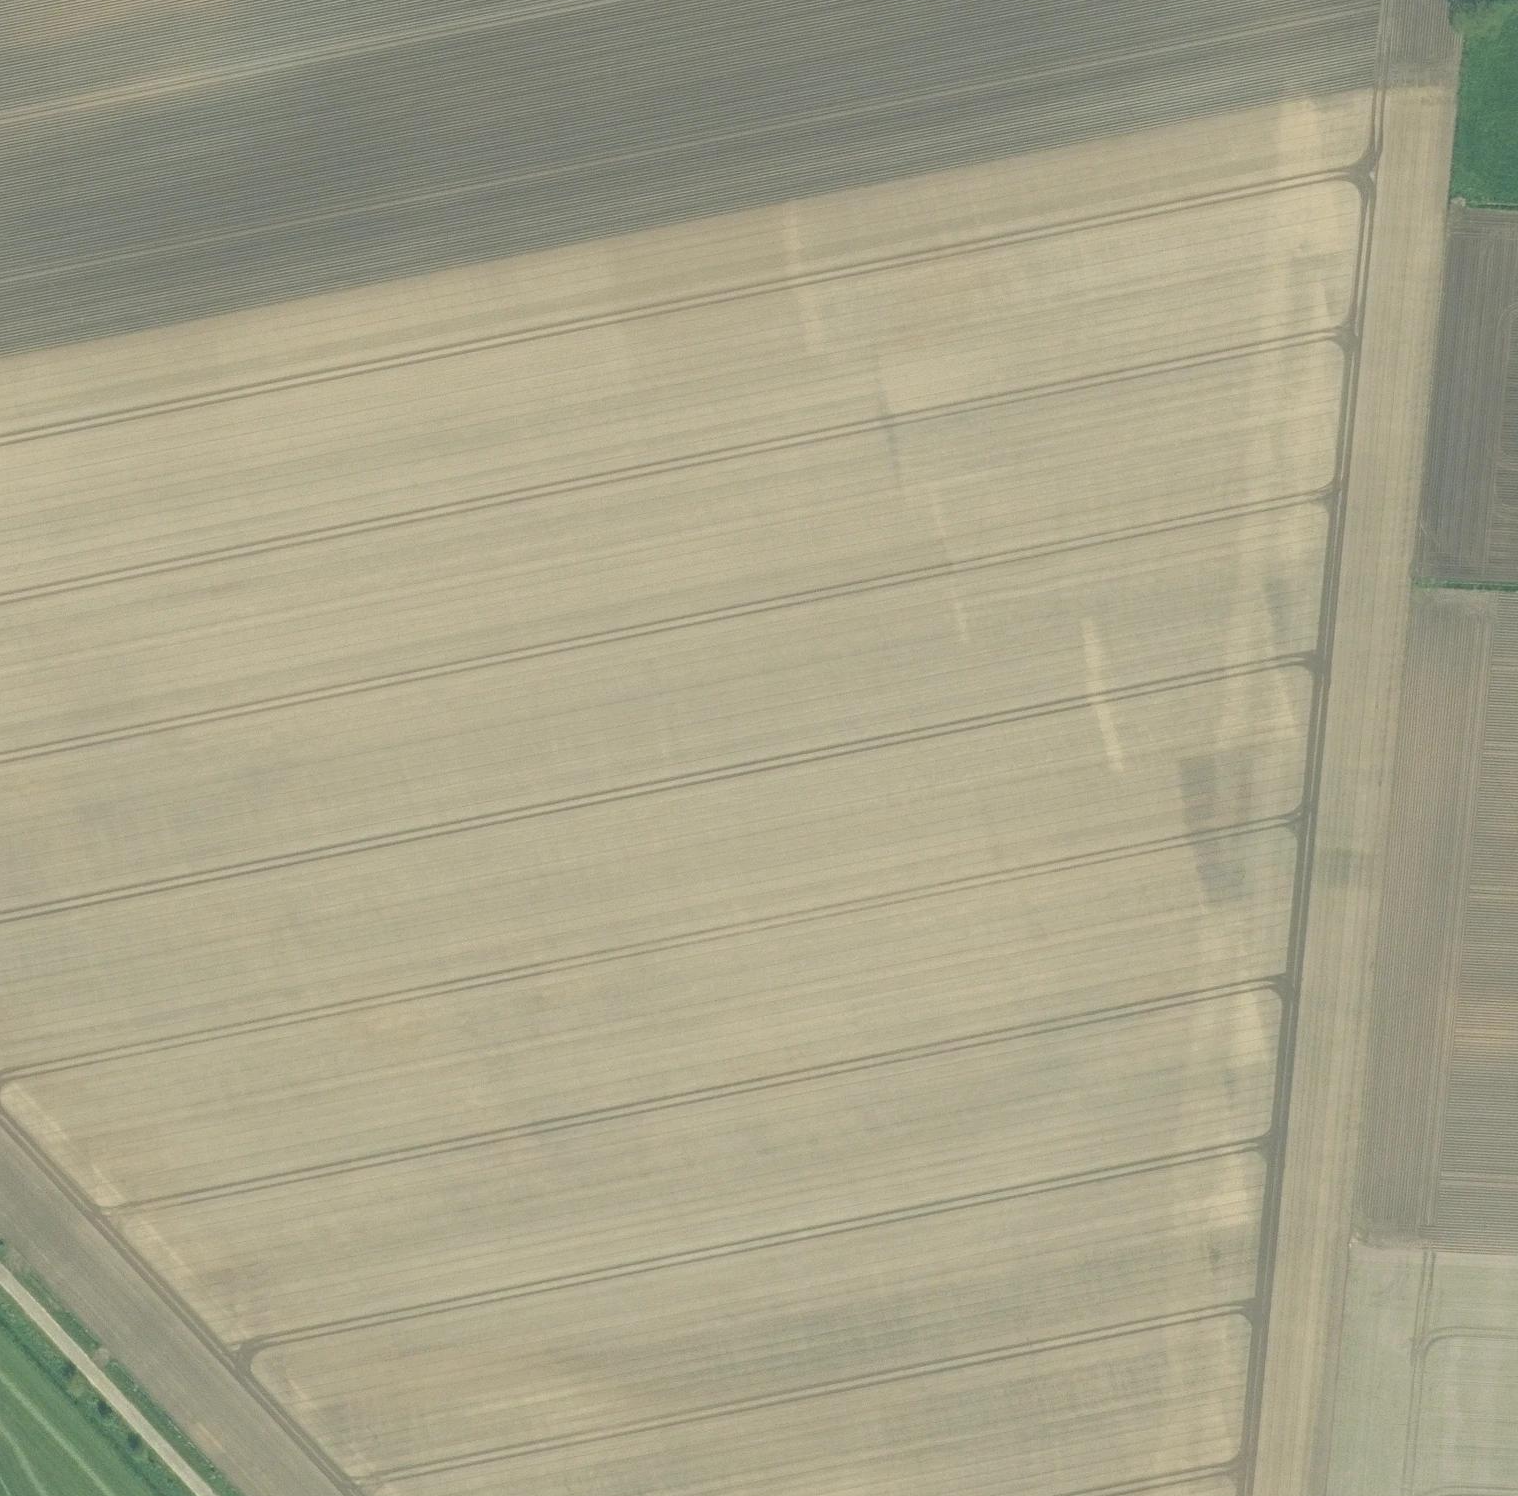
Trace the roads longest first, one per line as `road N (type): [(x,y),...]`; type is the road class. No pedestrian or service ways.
road 1 (unclassified): [(210,1495),(0,1272)]

